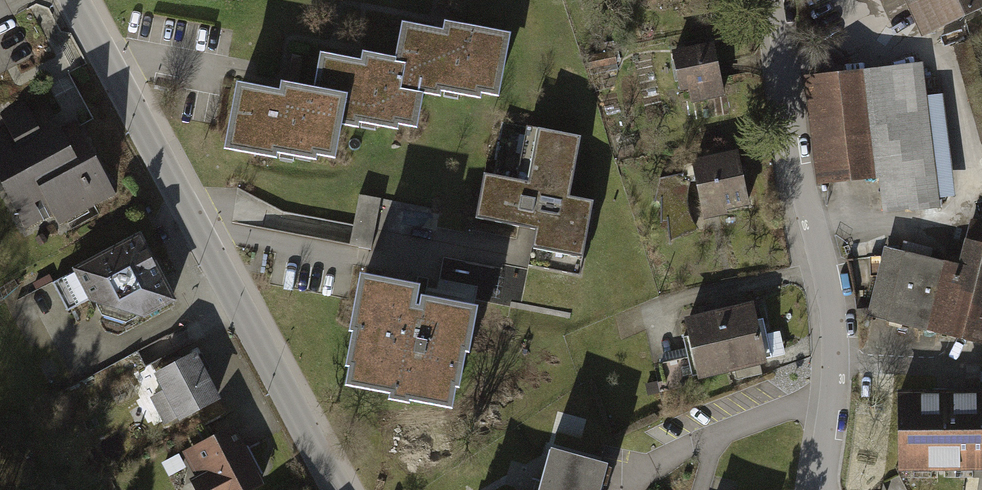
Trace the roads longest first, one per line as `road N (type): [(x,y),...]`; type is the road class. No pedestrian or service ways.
road 1 (tertiary): [(338,489),(74,0)]
road 2 (residential): [(819,489),(835,323),(802,173),(780,0)]

